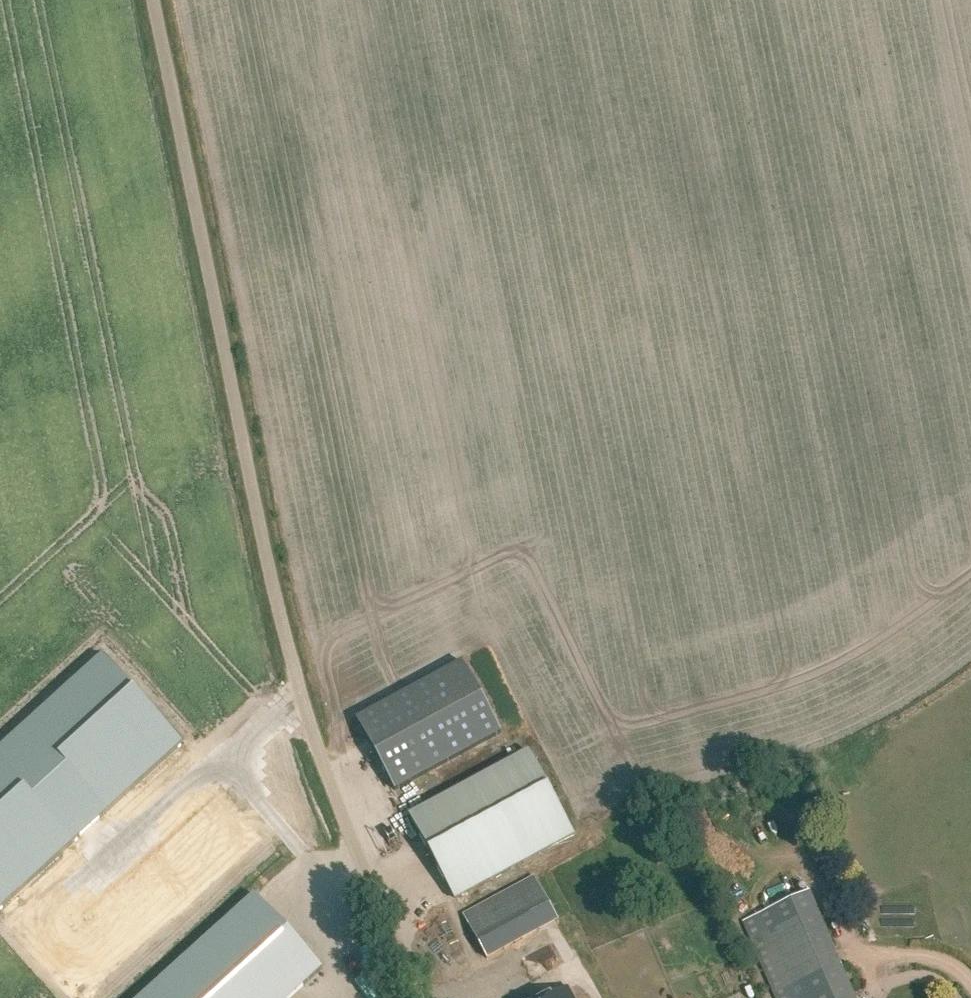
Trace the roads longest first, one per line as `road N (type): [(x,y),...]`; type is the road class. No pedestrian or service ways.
road 1 (unclassified): [(421,997),(335,805),(287,656),(153,0)]

